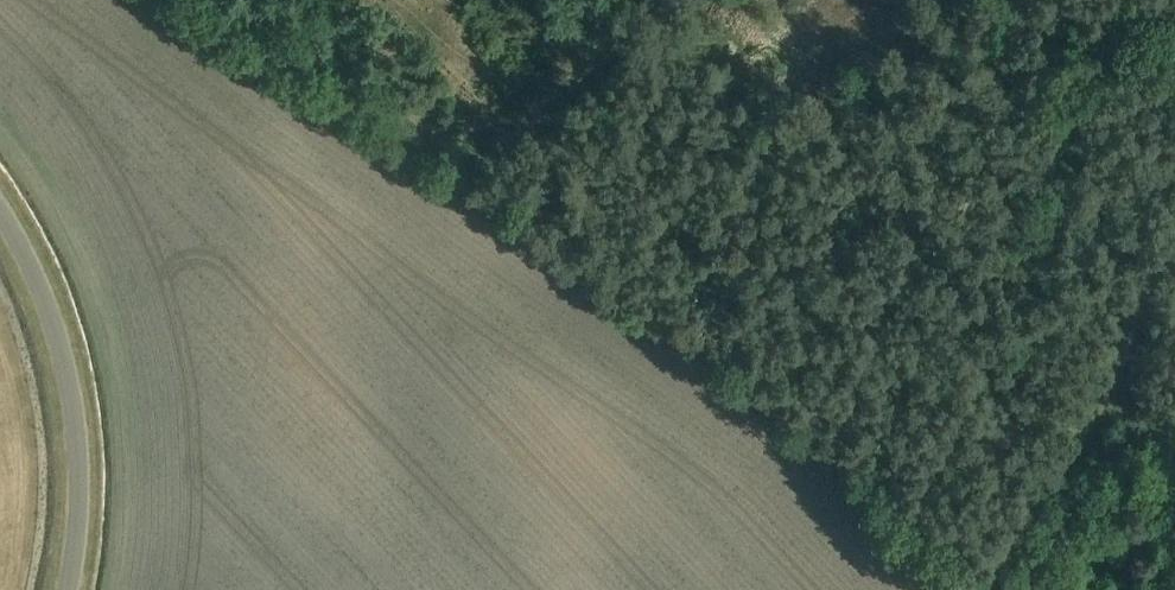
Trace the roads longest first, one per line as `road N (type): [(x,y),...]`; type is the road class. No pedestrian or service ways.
road 1 (track): [(954,589),(846,473),(761,403),(642,315),(490,220),(458,162),(377,89),(217,0)]
road 2 (unclassified): [(65,589),(79,506),(65,359),(25,251),(0,213)]
road 3 (track): [(994,589),(1046,520),(1174,262)]
road 4 (track): [(458,162),(518,129),(628,47),(668,0)]

